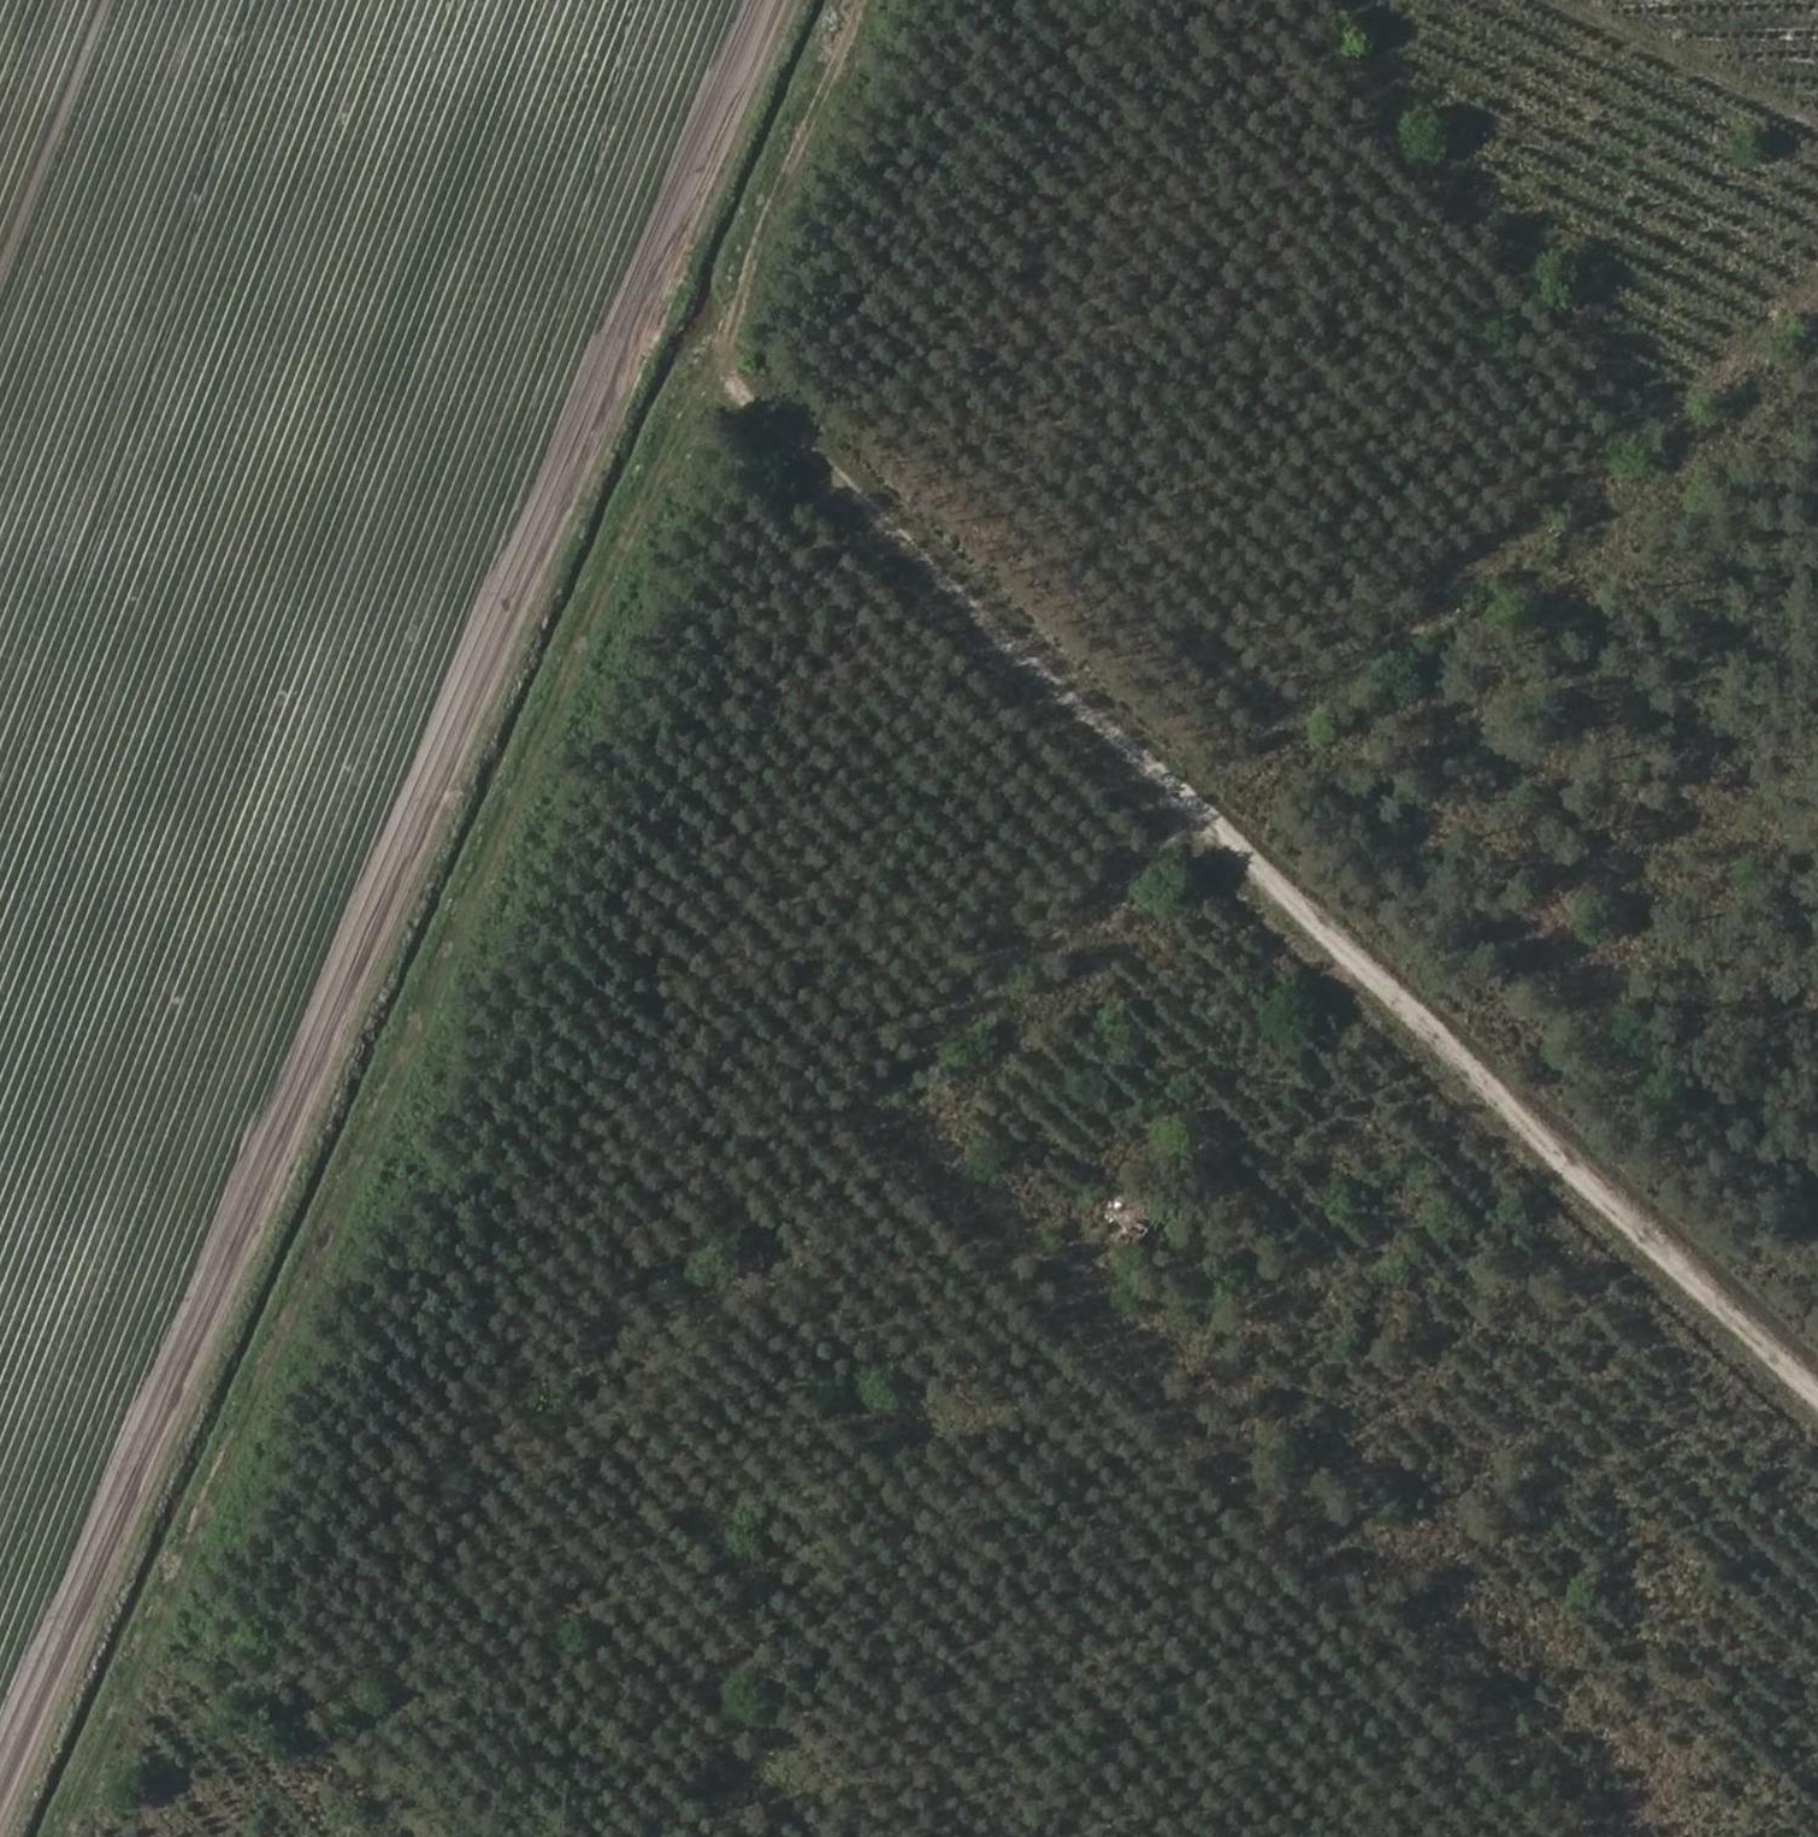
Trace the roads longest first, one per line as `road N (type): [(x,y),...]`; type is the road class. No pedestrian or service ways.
road 1 (track): [(1817,1364),(749,361)]

